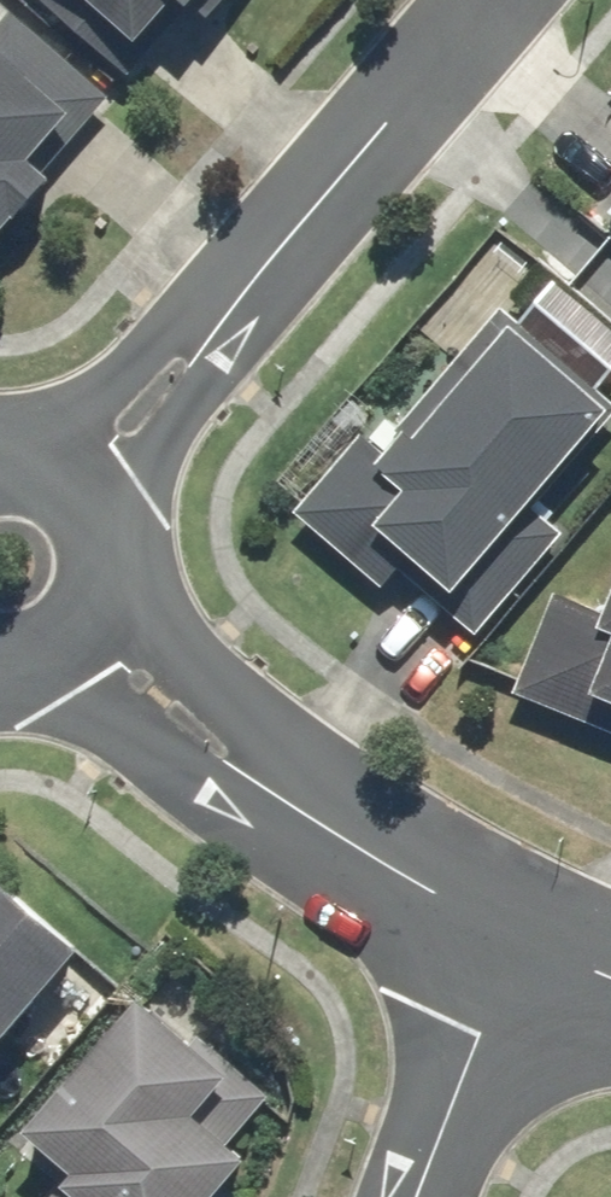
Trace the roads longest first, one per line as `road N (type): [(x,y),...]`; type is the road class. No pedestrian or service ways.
road 1 (residential): [(96,468),(486,0)]
road 2 (residential): [(120,646),(269,777),(514,933)]
road 3 (residential): [(514,933),(422,1196)]
road 4 (residential): [(96,468),(138,534),(142,580),(120,646)]
road 5 (residential): [(120,646),(52,694),(0,699)]

